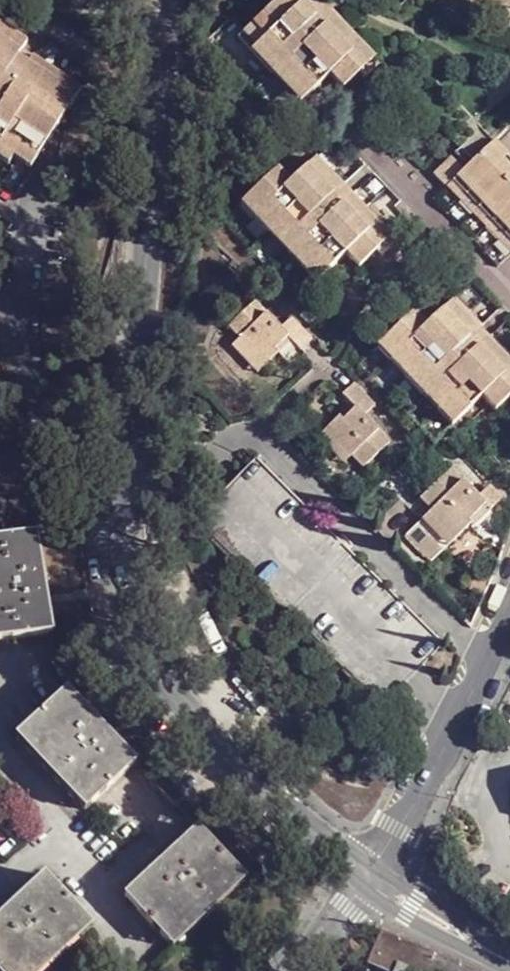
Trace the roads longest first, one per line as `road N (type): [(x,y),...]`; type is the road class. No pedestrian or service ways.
road 1 (tertiary): [(169,0),(125,587)]
road 2 (tertiary): [(125,587),(148,663),(170,690),(247,772),(368,877)]
road 3 (residential): [(125,587),(102,554),(0,315)]
road 4 (residential): [(509,622),(368,877)]
road 5 (residential): [(350,130),(509,297)]
road 6 (tertiary): [(368,877),(509,956)]

